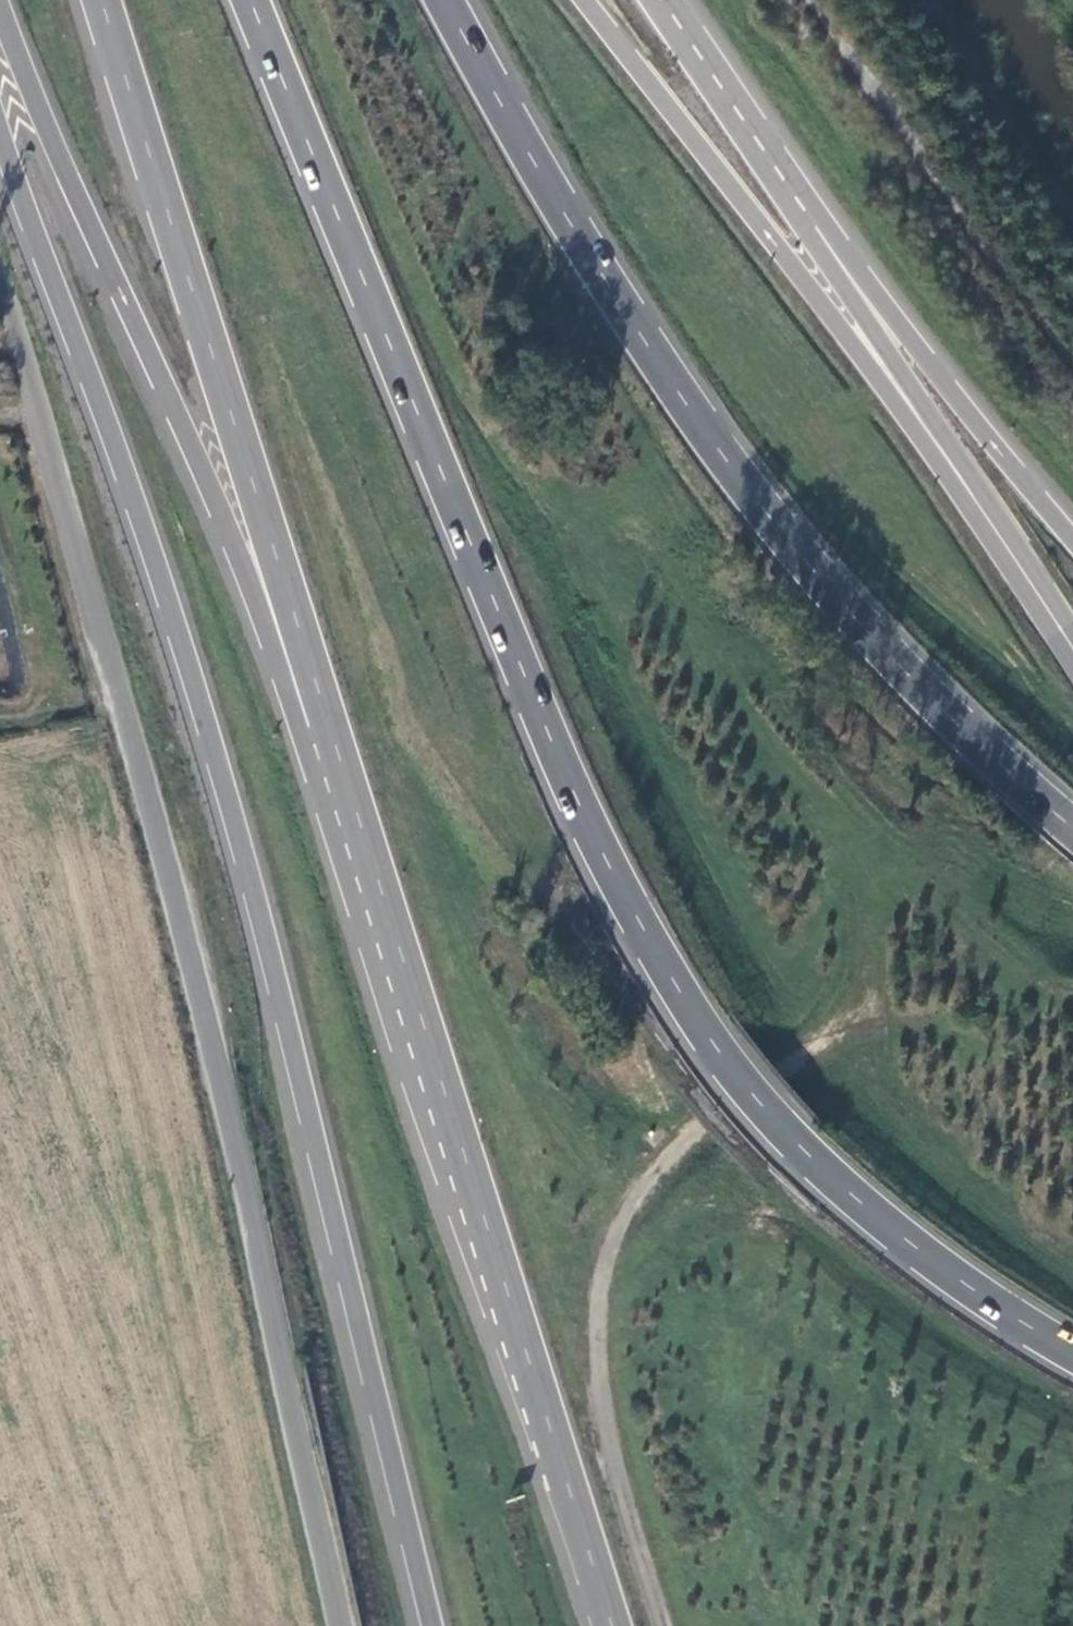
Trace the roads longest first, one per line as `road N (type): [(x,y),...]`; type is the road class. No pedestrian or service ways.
road 1 (trunk): [(250,0),(533,692),(587,820),(659,956),(730,1062),(810,1155),(997,1306),(1072,1352)]
road 2 (trunk): [(0,127),(151,547),(266,934),(432,1625)]
road 3 (unclassified): [(340,1625),(135,744),(0,308)]
road 4 (track): [(1072,995),(1010,967),(941,898),(911,884),(883,889),(870,913),(864,1021),(701,1125),(641,1192),(599,1294),(598,1376),(666,1625)]
road 5 (trunk): [(1072,825),(874,638),(760,503),(560,206),(447,0)]
road 6 (primary): [(336,774),(613,1625)]
road 7 (trunk): [(0,3),(53,142),(215,498),(300,729),(336,774)]
road 8 (trunk): [(1072,670),(870,368),(587,0)]
road 9 (primary): [(102,0),(328,721),(336,774)]
road 10 (primary): [(1072,630),(807,234),(795,196)]
road 11 (trunk): [(1072,538),(825,222),(795,196)]
road 12 (primary): [(795,196),(665,0)]

